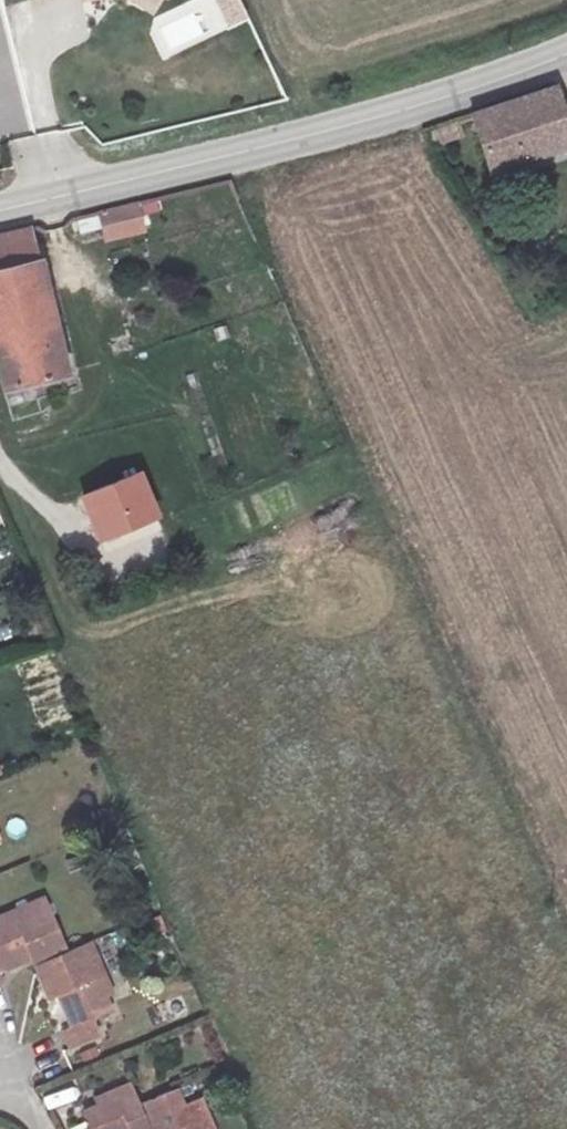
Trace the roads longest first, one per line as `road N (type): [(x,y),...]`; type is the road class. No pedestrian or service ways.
road 1 (secondary): [(566,51),(364,111),(0,202)]

